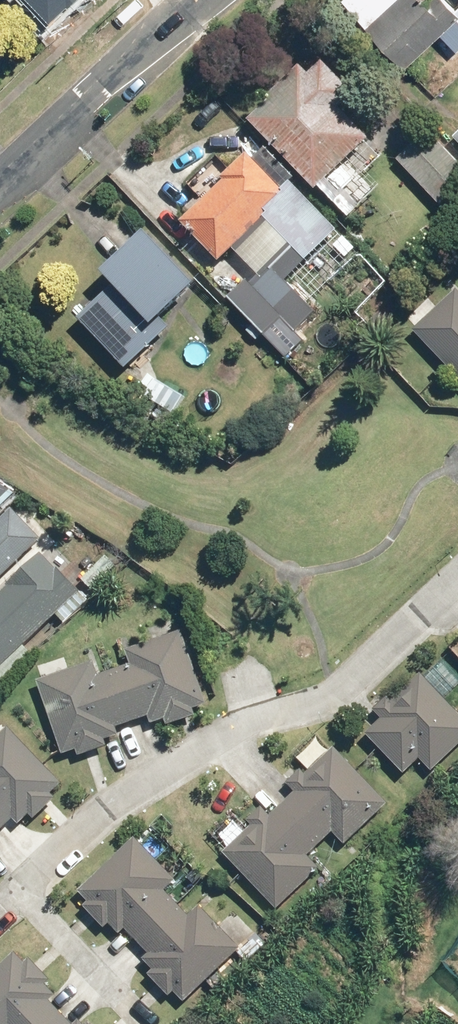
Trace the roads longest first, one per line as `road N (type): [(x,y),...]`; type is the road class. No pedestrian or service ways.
road 1 (residential): [(0,909),(122,799),(247,726),(341,688),(457,585)]
road 2 (residential): [(197,0),(0,187)]

